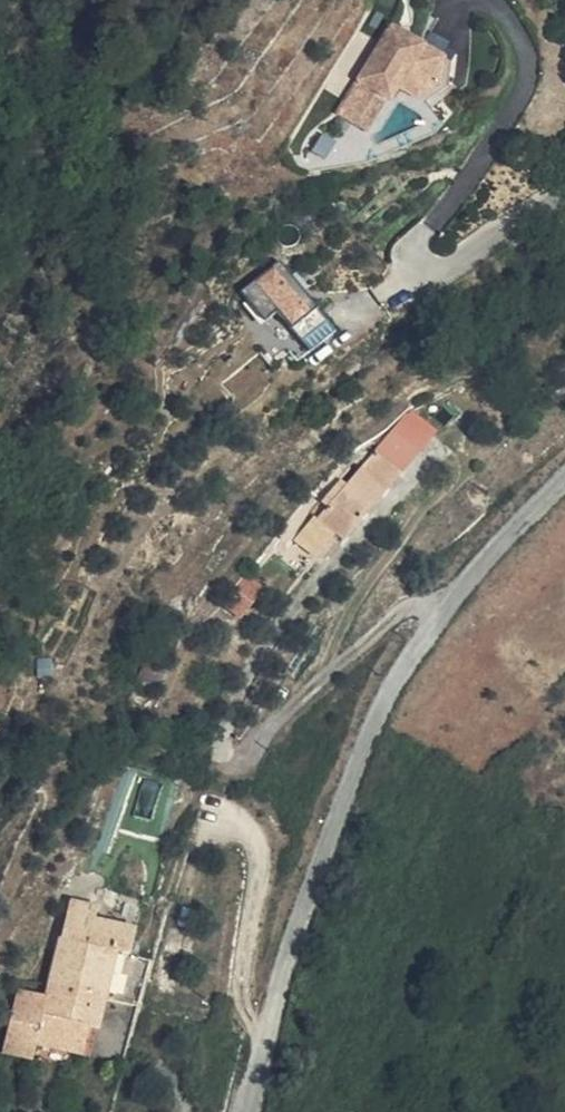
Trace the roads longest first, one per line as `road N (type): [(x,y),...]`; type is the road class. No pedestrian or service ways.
road 1 (unclassified): [(249,1111),(282,976),(393,687),(442,613),(564,482)]
road 2 (residential): [(564,193),(430,272),(414,255),(435,225)]

